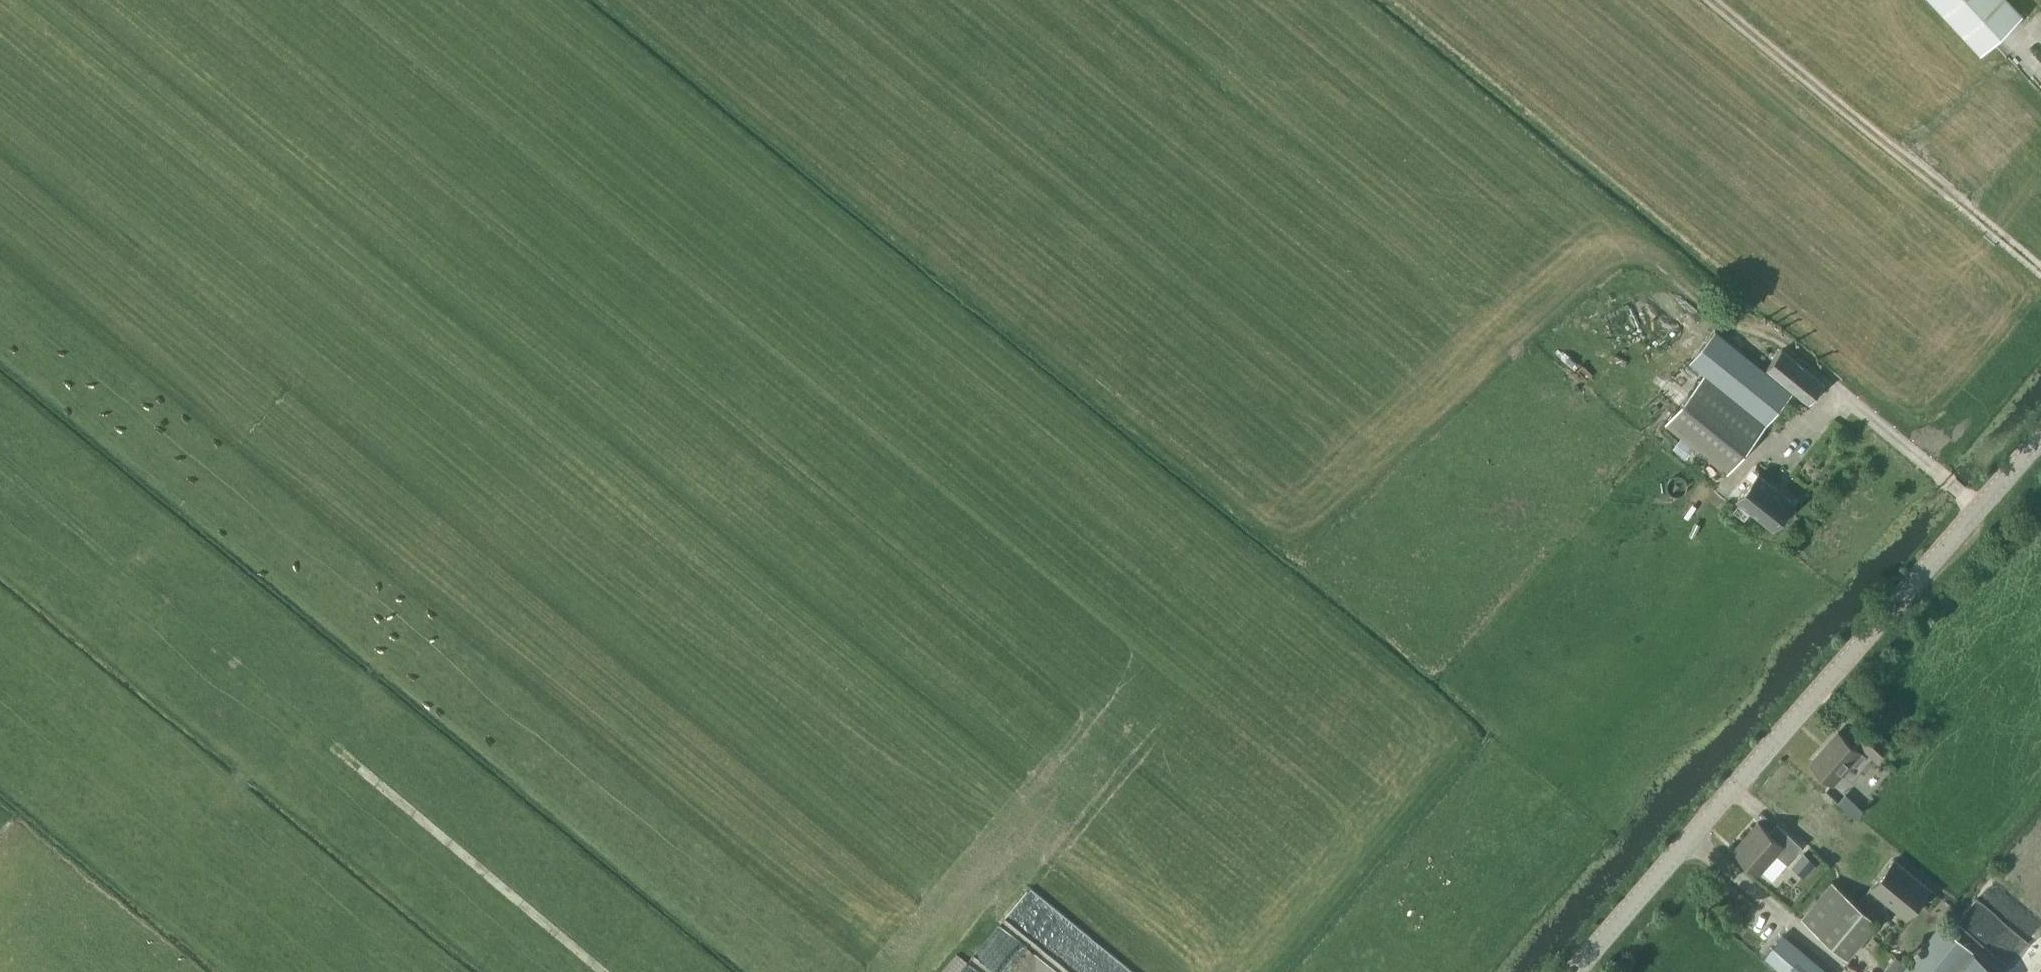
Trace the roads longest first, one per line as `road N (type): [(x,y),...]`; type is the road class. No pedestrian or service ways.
road 1 (tertiary): [(1573,971),(2040,435)]
road 2 (track): [(2040,271),(1711,0)]
road 3 (track): [(602,971),(340,753)]

